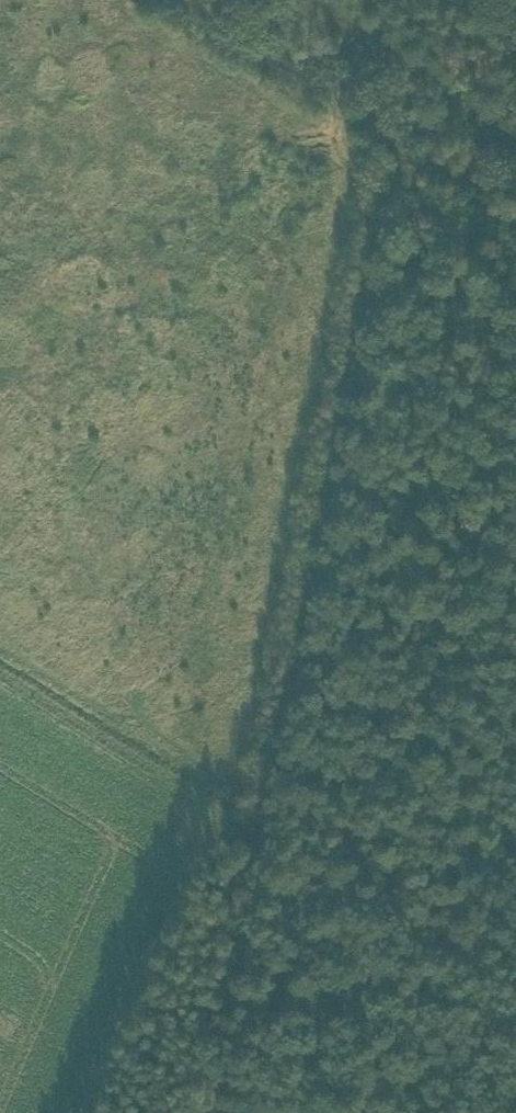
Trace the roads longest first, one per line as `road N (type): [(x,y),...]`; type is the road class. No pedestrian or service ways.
road 1 (track): [(201,1112),(393,143)]
road 2 (track): [(515,222),(175,0)]

